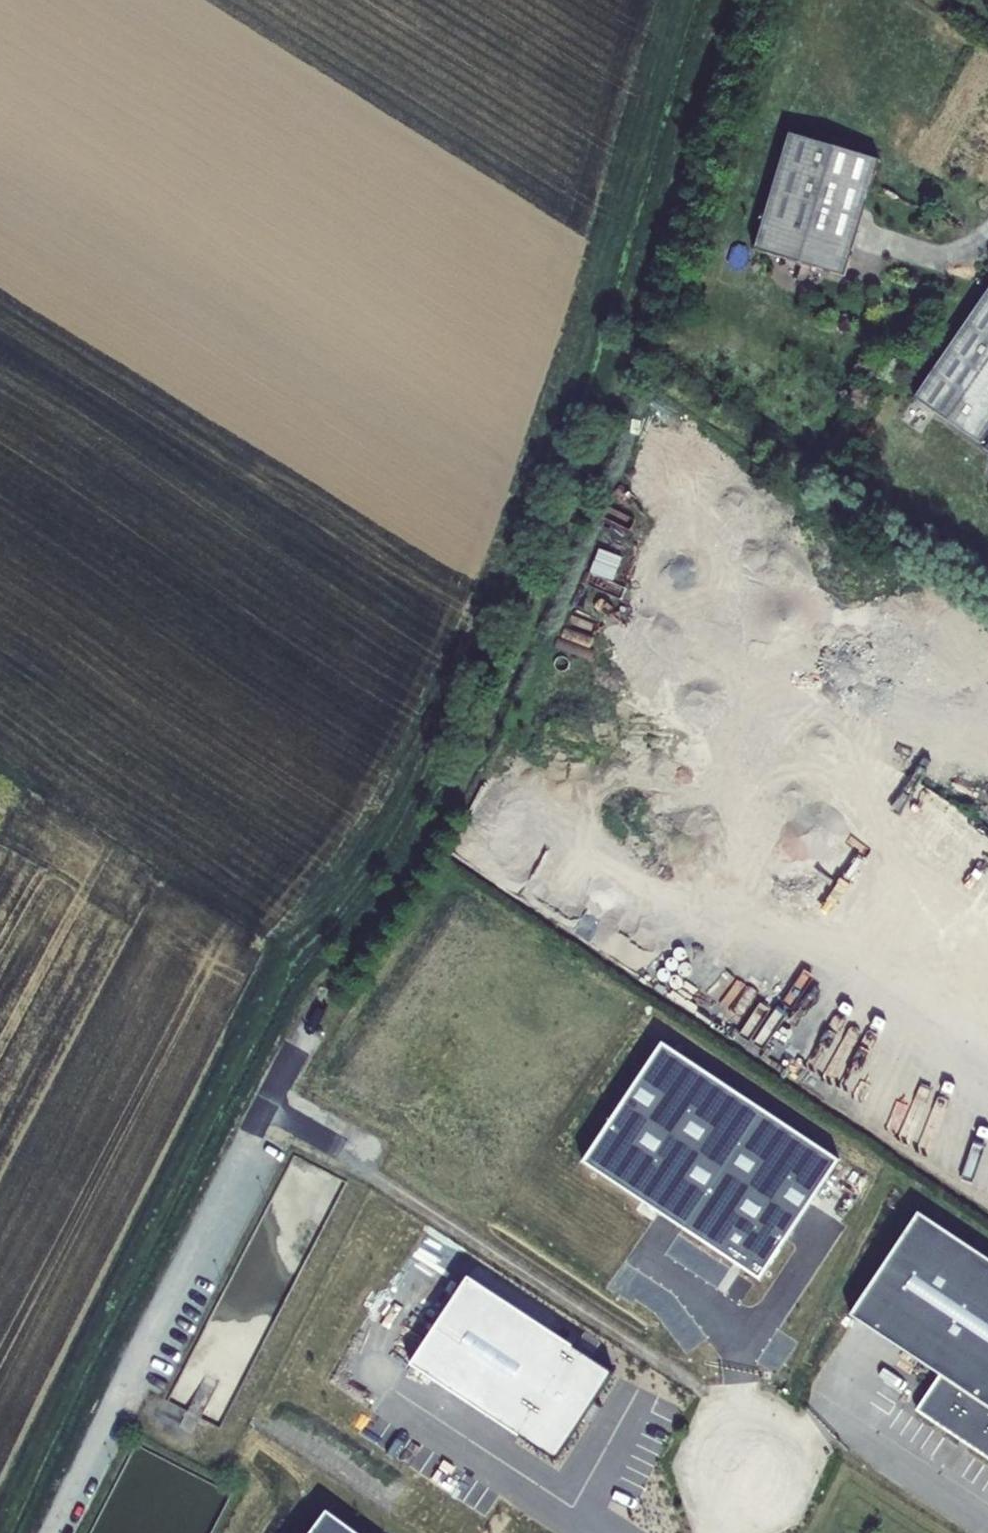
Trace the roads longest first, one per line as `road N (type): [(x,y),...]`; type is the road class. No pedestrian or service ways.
road 1 (track): [(382,1176),(719,1399)]

